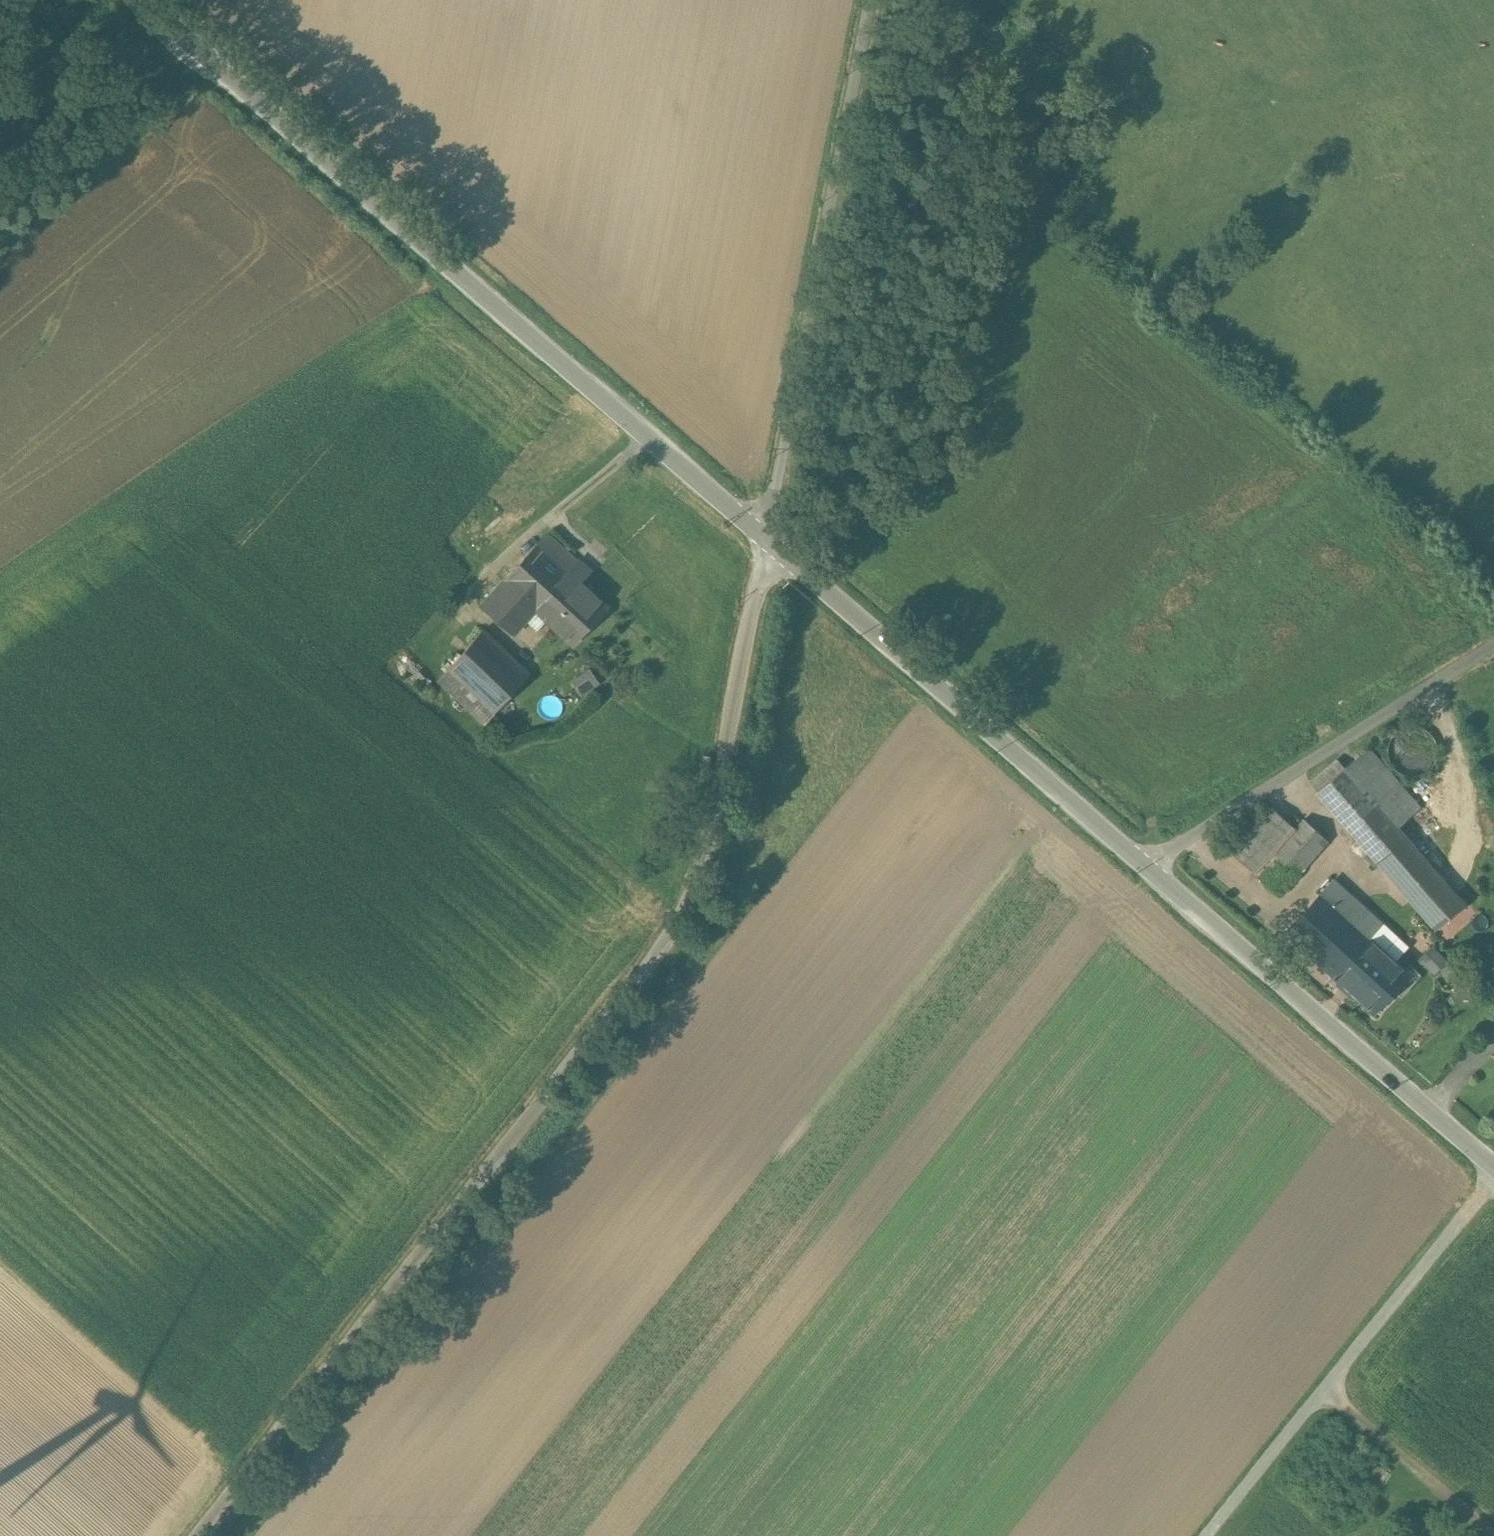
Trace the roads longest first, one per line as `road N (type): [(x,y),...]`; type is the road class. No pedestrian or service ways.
road 1 (unclassified): [(767,539),(700,882),(670,936),(197,1535)]
road 2 (tertiary): [(139,0),(767,539)]
road 3 (unclassified): [(872,0),(767,539)]
road 4 (tertiary): [(767,539),(1142,863)]
road 5 (tertiary): [(1142,863),(1493,1164)]
road 6 (unclassified): [(1142,863),(1493,649)]
road 7 (track): [(1328,1384),(1489,1532)]

